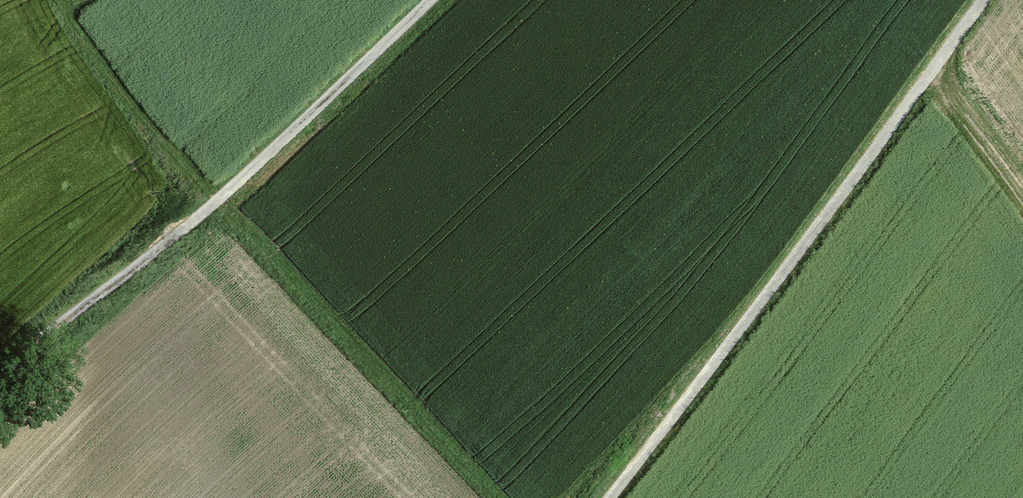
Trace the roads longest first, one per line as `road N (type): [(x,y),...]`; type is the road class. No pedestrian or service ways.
road 1 (track): [(53,0),(58,16),(210,205),(491,497)]
road 2 (track): [(609,497),(979,0)]
road 3 (track): [(0,366),(210,205),(424,0)]
road 4 (track): [(930,68),(1022,201)]

